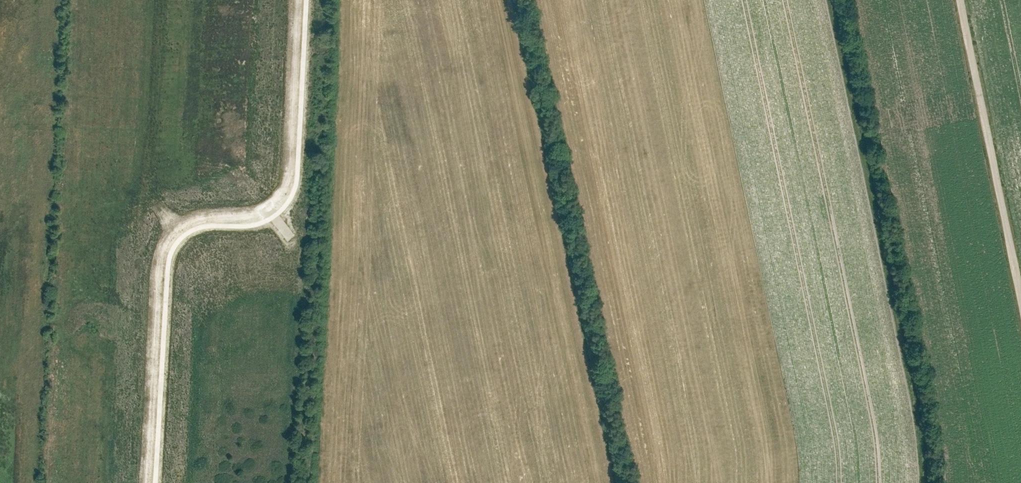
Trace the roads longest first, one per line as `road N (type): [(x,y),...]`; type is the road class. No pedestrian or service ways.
road 1 (track): [(145,482),(166,238),(196,219),(253,213),(284,191),(297,0)]
road 2 (track): [(962,0),(1020,287)]

